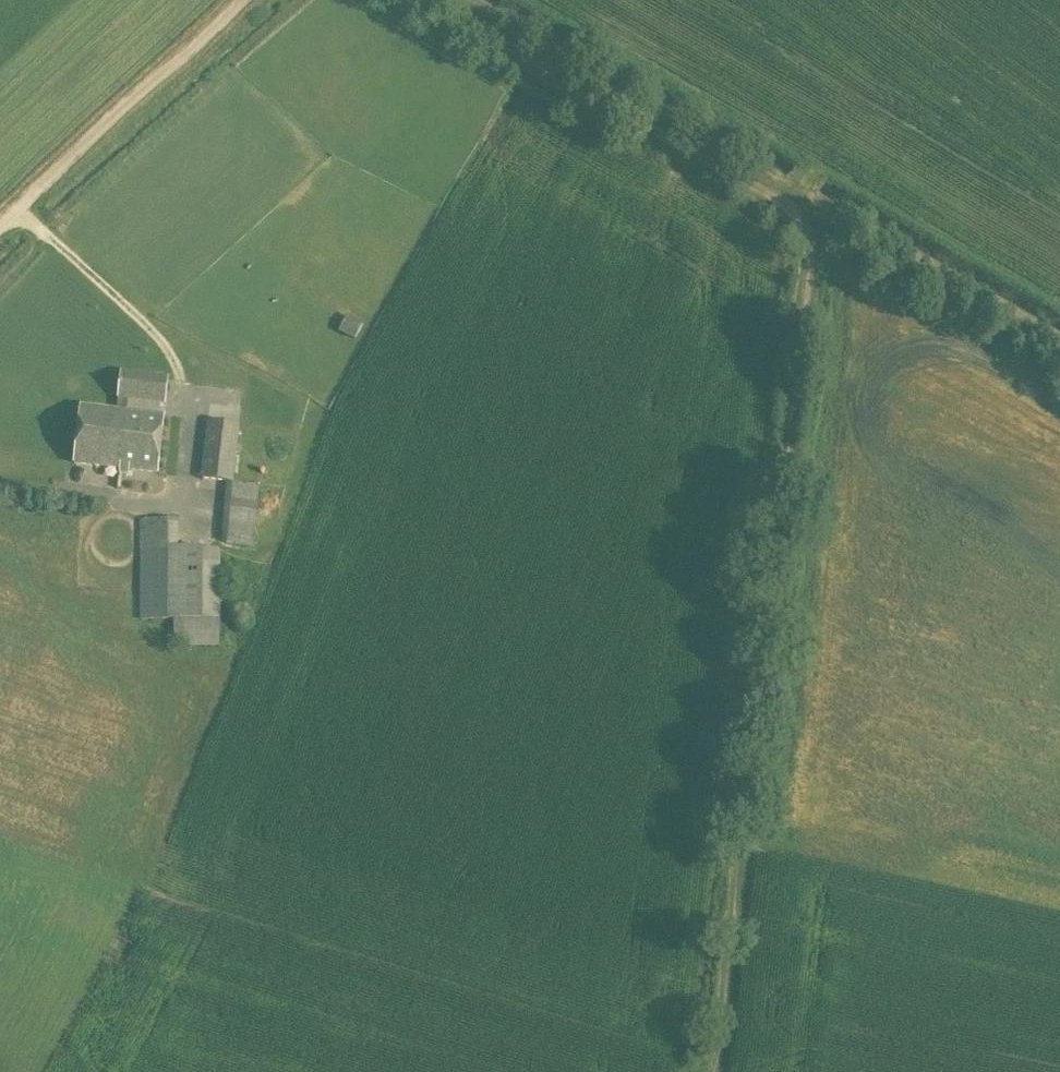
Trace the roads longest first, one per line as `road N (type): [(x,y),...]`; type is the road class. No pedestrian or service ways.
road 1 (track): [(715,1071),(816,238),(806,215),(783,195),(442,0)]
road 2 (track): [(231,0),(0,222)]

